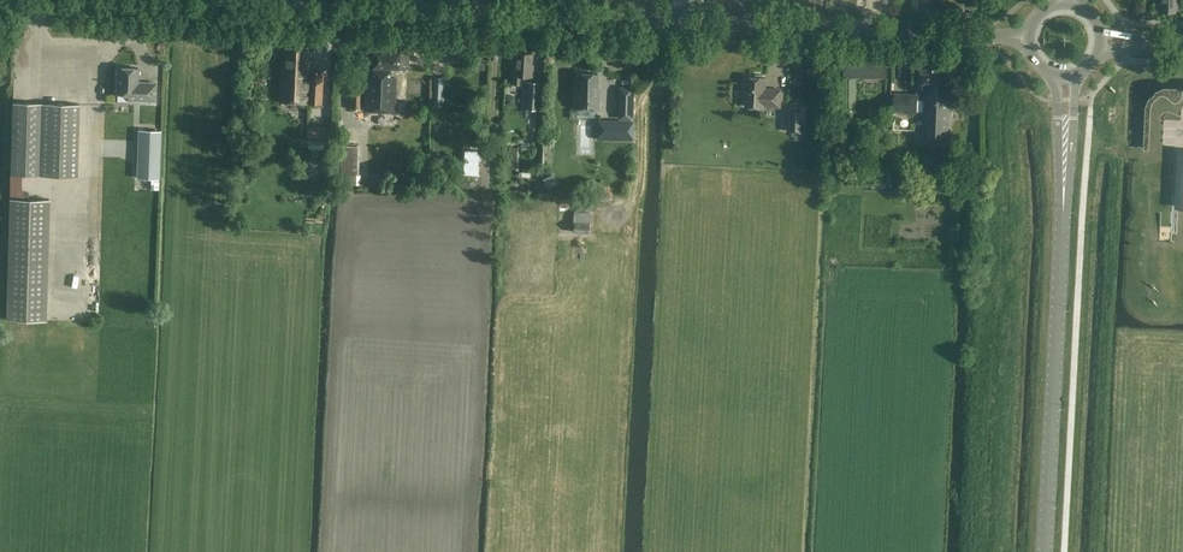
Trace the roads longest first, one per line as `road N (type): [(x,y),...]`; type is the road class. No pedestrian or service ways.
road 1 (tertiary): [(0,0),(1029,41)]
road 2 (secondary): [(1064,172),(1044,551)]

